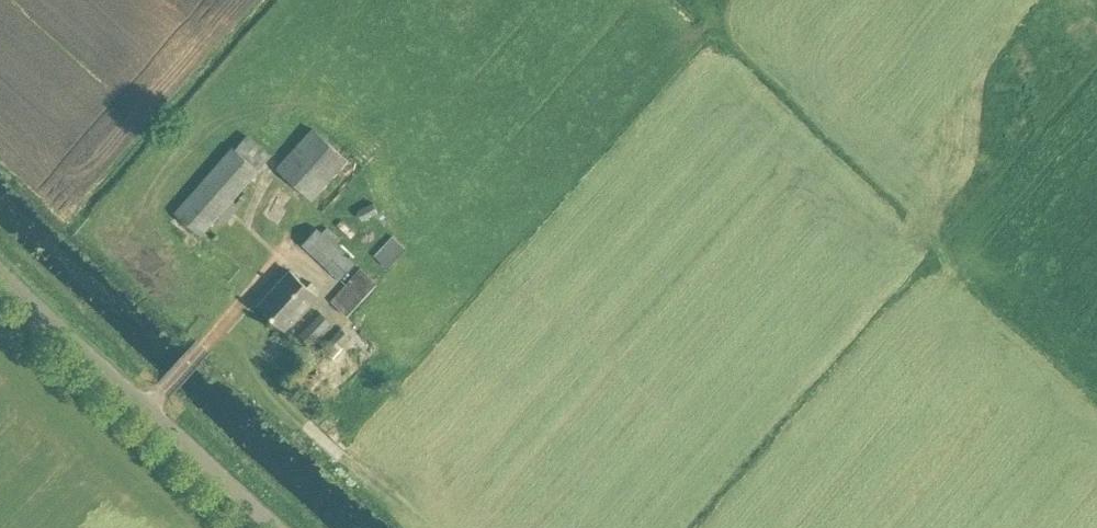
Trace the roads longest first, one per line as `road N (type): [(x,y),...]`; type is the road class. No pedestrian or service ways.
road 1 (unclassified): [(279,527),(0,271)]

